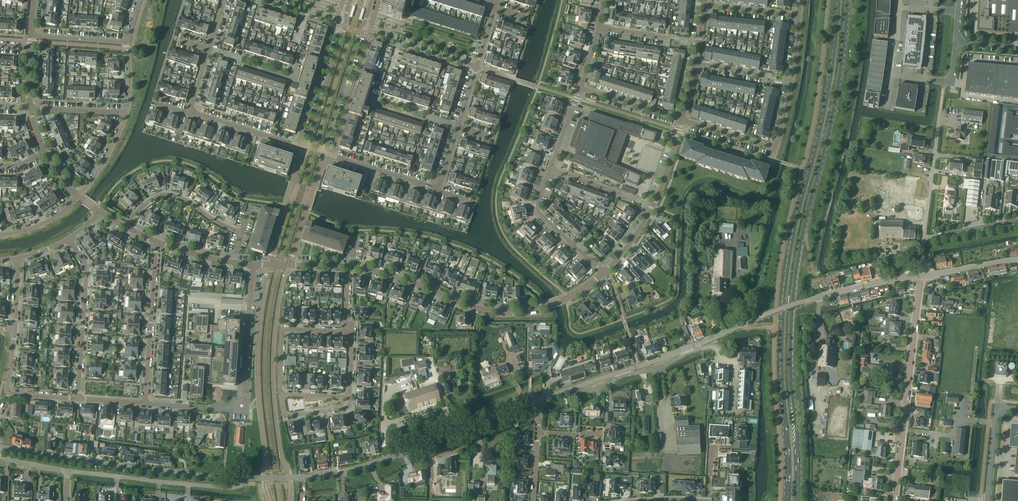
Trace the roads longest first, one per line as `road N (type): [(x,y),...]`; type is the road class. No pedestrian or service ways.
road 1 (secondary): [(797,500),(794,287),(835,106),(848,0)]
road 2 (secondary): [(839,0),(785,291),(787,500)]
road 3 (unclassified): [(245,477),(369,464),(540,400)]
road 4 (unclassified): [(0,447),(245,477)]
road 5 (unclassified): [(689,348),(807,302),(922,277)]
road 6 (residential): [(798,16),(775,149),(682,120)]
road 7 (unclassified): [(894,500),(922,277)]
road 8 (residential): [(550,304),(483,309),(348,266)]
road 9 (residential): [(245,477),(217,486),(68,470)]
road 10 (residential): [(604,273),(653,206),(682,120)]
road 11 (residential): [(69,238),(86,265),(78,399)]
road 12 (unclassified): [(922,277),(940,112)]
road 13 (residential): [(156,242),(145,403)]
road 14 (residential): [(321,152),(372,0)]
road 15 (unclassified): [(540,400),(689,348)]
road 16 (residential): [(351,0),(307,148)]
road 17 (residential): [(241,406),(253,265)]
road 18 (residential): [(242,232),(172,194),(153,198),(126,227)]
road 19 (residential): [(604,273),(536,209),(551,169)]
road 20 (residential): [(14,330),(10,393),(78,399)]
road 21 (residential): [(281,393),(282,330),(345,331)]
road 22 (residential): [(307,148),(189,112)]
road 23 (residential): [(438,189),(321,152)]
road 24 (residential): [(307,148),(271,265)]

